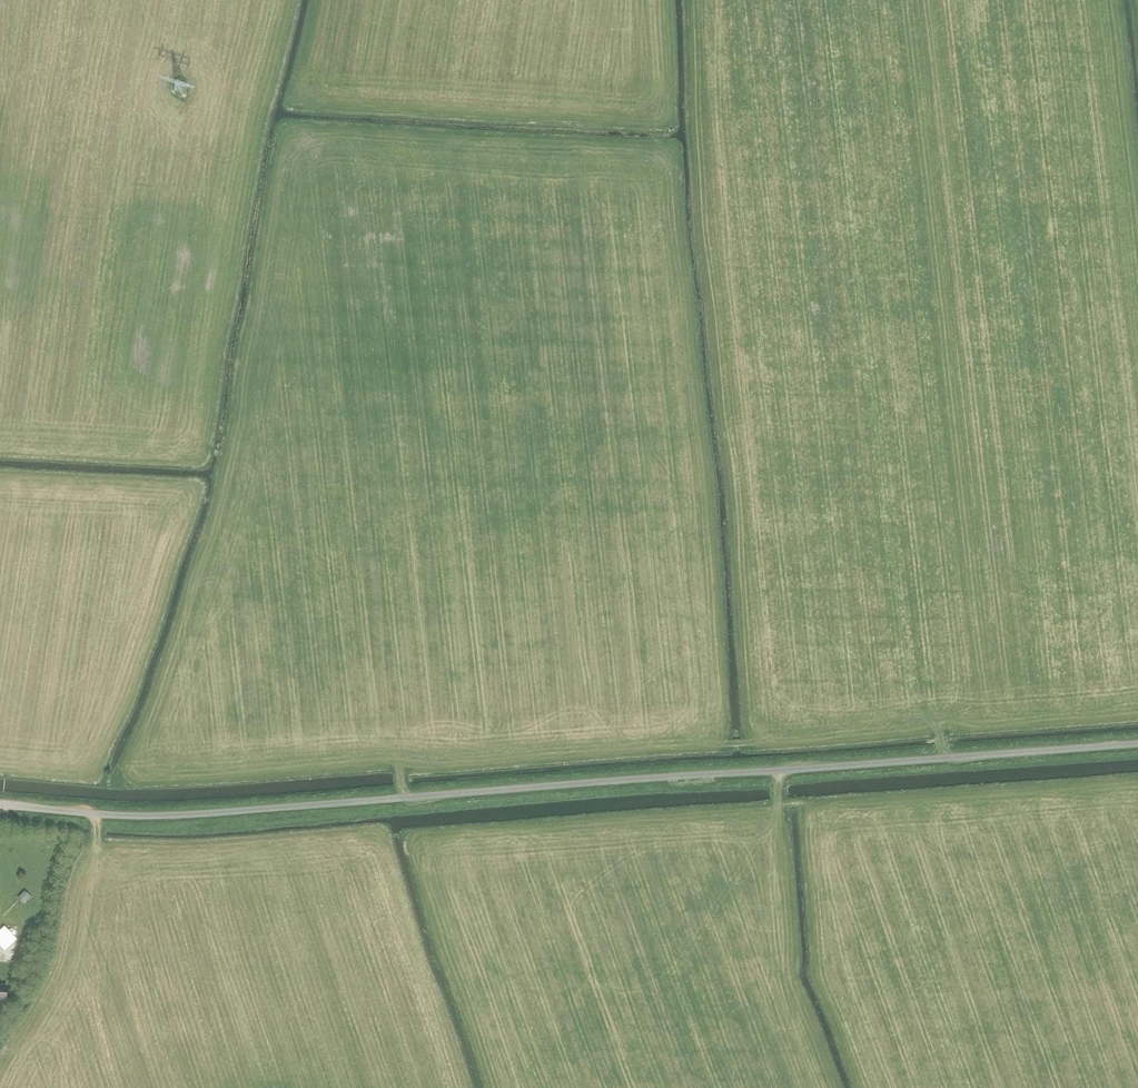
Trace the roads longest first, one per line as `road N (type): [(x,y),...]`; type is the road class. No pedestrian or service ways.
road 1 (unclassified): [(0,805),(191,815),(1137,743)]

